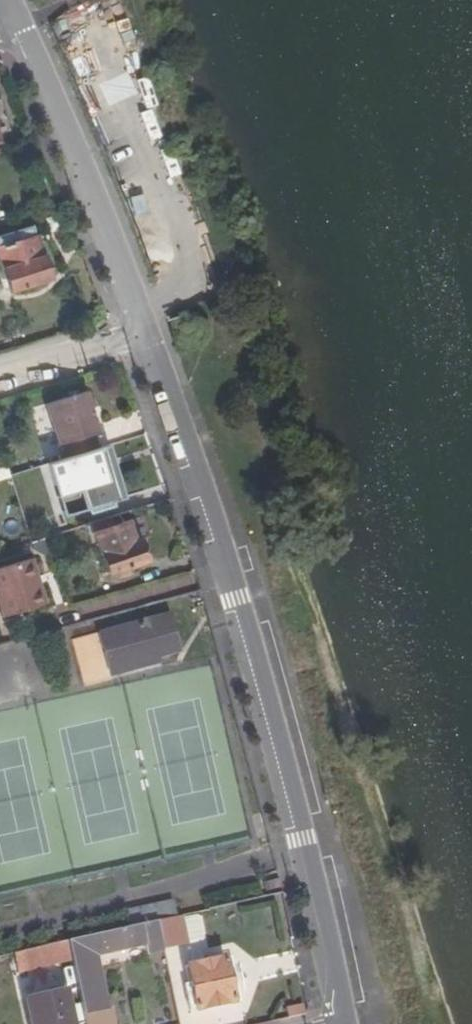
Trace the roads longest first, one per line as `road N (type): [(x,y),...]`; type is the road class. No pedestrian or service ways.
road 1 (residential): [(347,1023),(307,837),(239,597),(148,326)]
road 2 (residential): [(148,326),(18,13)]
road 3 (residential): [(0,376),(148,326)]

